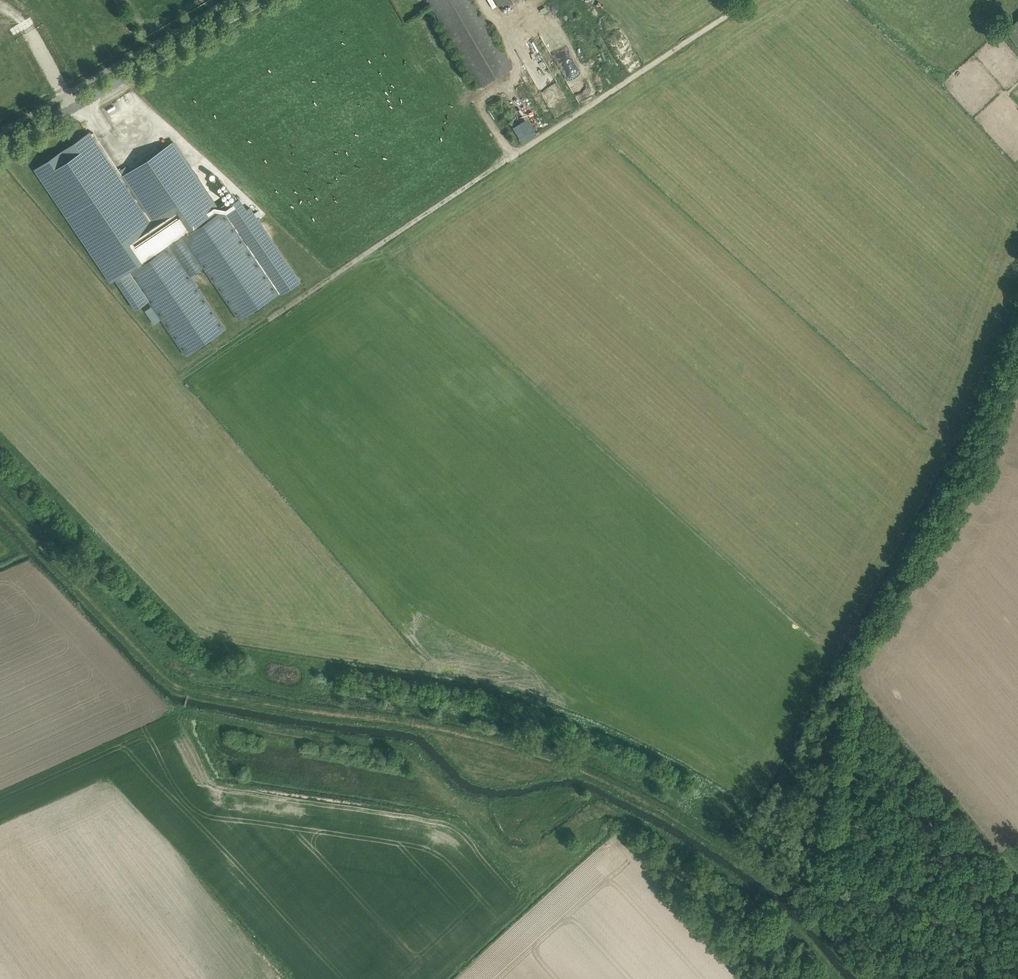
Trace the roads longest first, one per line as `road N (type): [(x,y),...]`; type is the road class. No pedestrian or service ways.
road 1 (track): [(271,319),(752,0)]
road 2 (tertiary): [(0,151),(262,0)]
road 3 (track): [(481,0),(523,72),(481,99),(517,156)]

